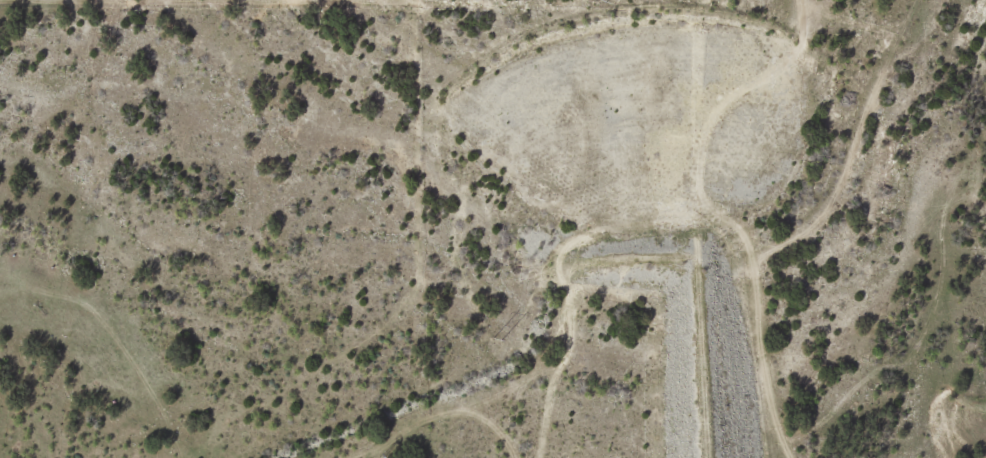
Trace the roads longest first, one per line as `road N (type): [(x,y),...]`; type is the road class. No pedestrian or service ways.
road 1 (residential): [(720,276),(813,192),(905,0)]
road 2 (residential): [(344,326),(374,262),(367,0)]

